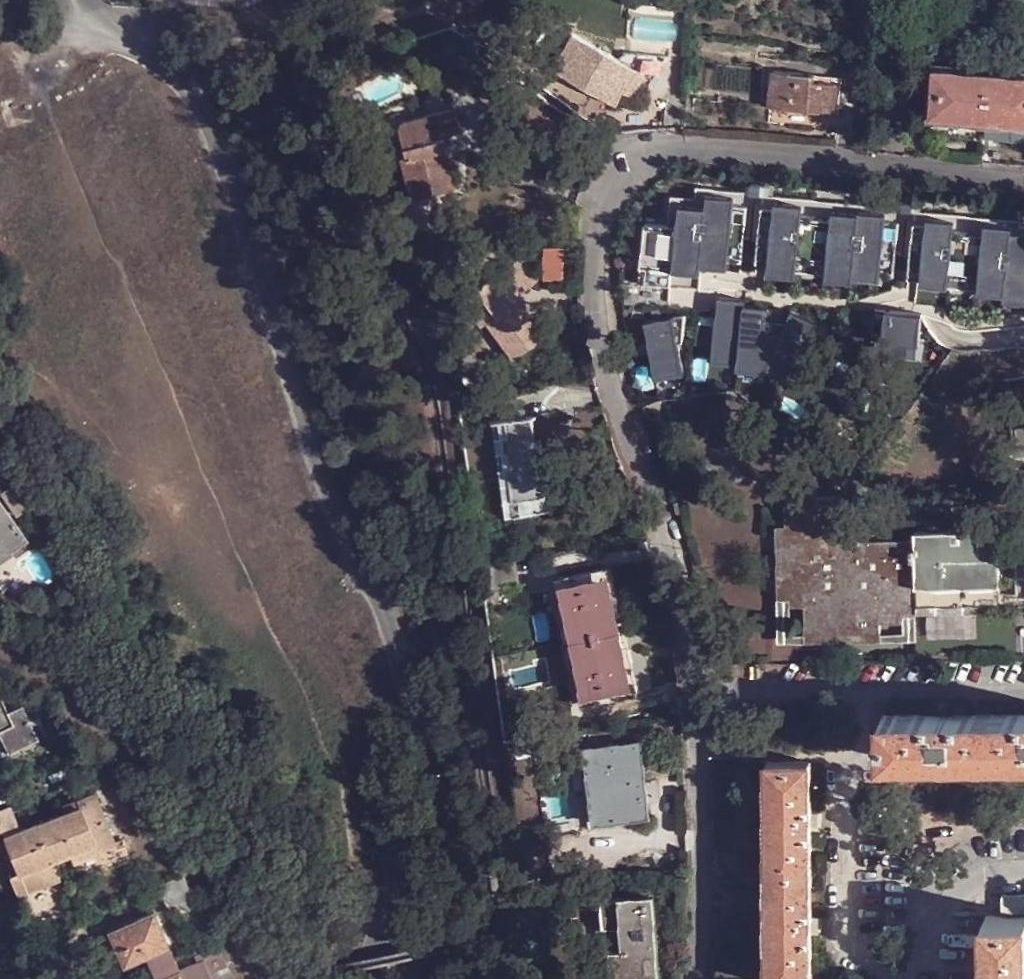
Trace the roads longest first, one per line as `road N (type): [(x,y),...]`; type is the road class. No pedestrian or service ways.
road 1 (residential): [(395,902),(433,803),(420,703),(370,555),(326,482),(198,92),(179,70),(98,33)]

